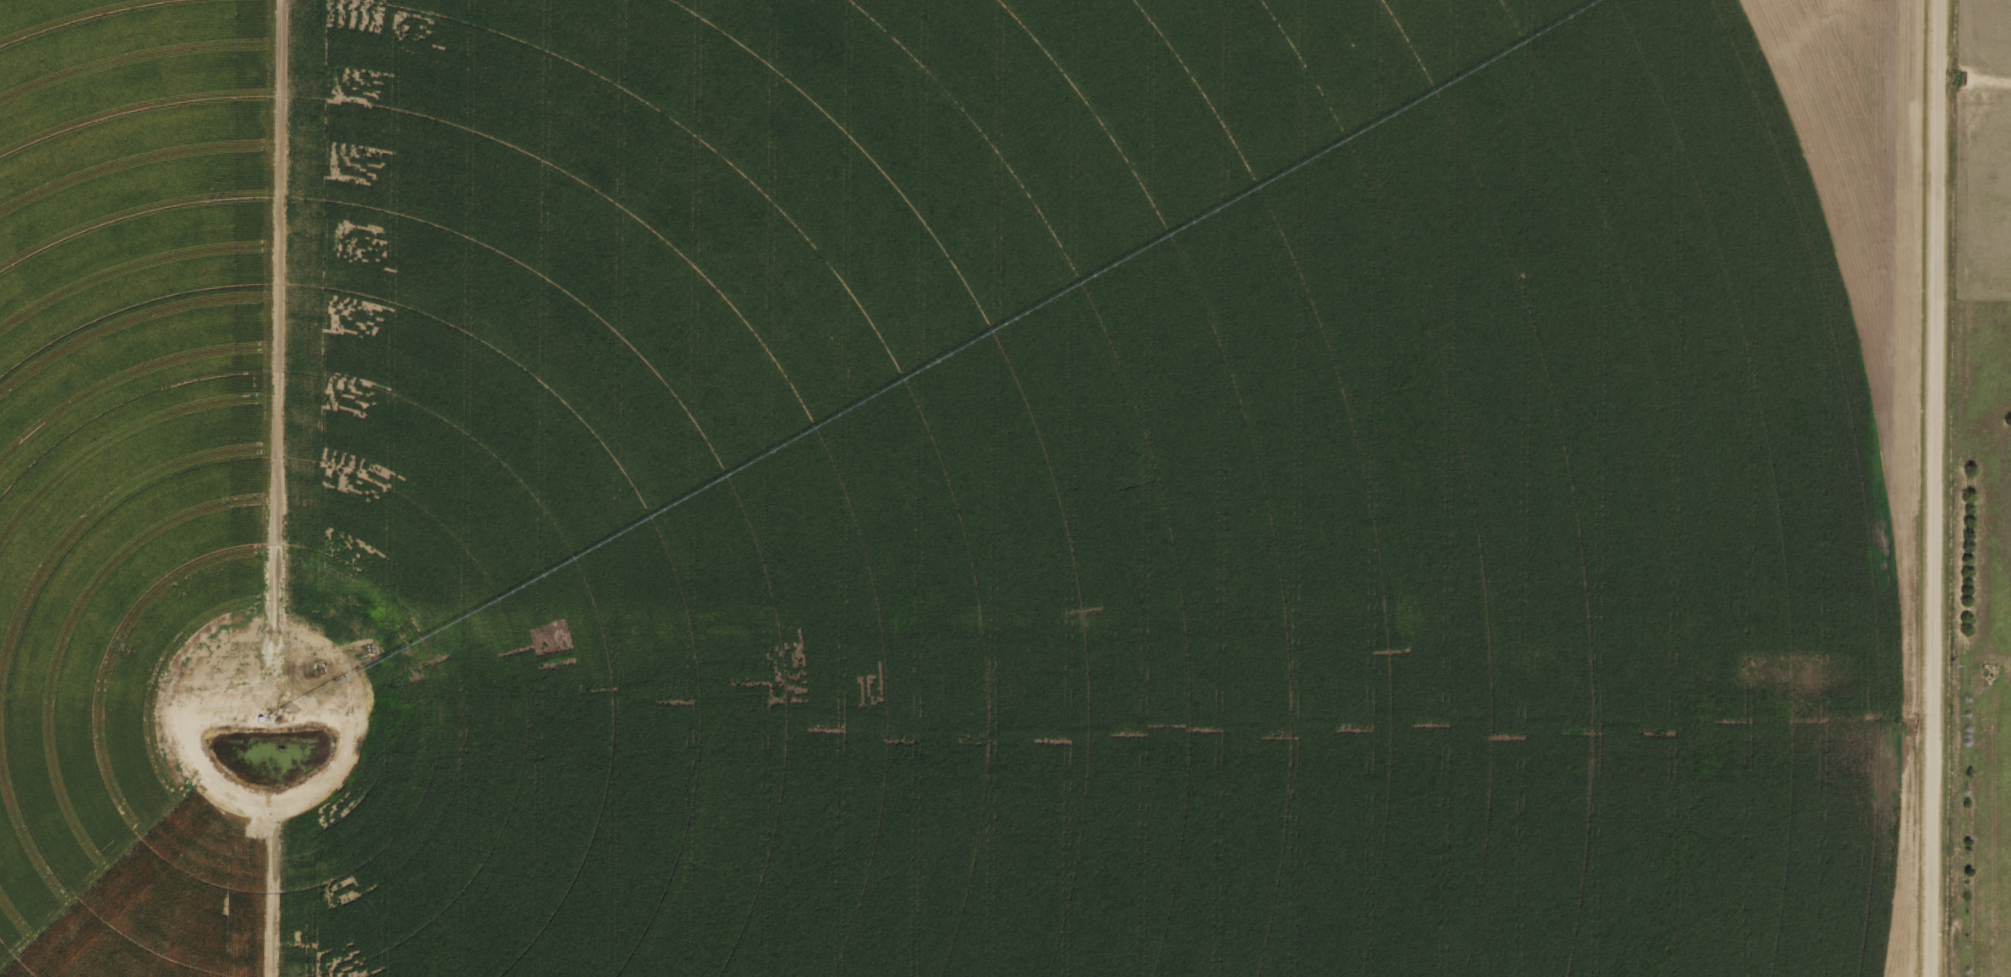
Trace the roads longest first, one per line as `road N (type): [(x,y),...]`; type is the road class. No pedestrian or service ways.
road 1 (residential): [(1935,976),(1943,0)]

